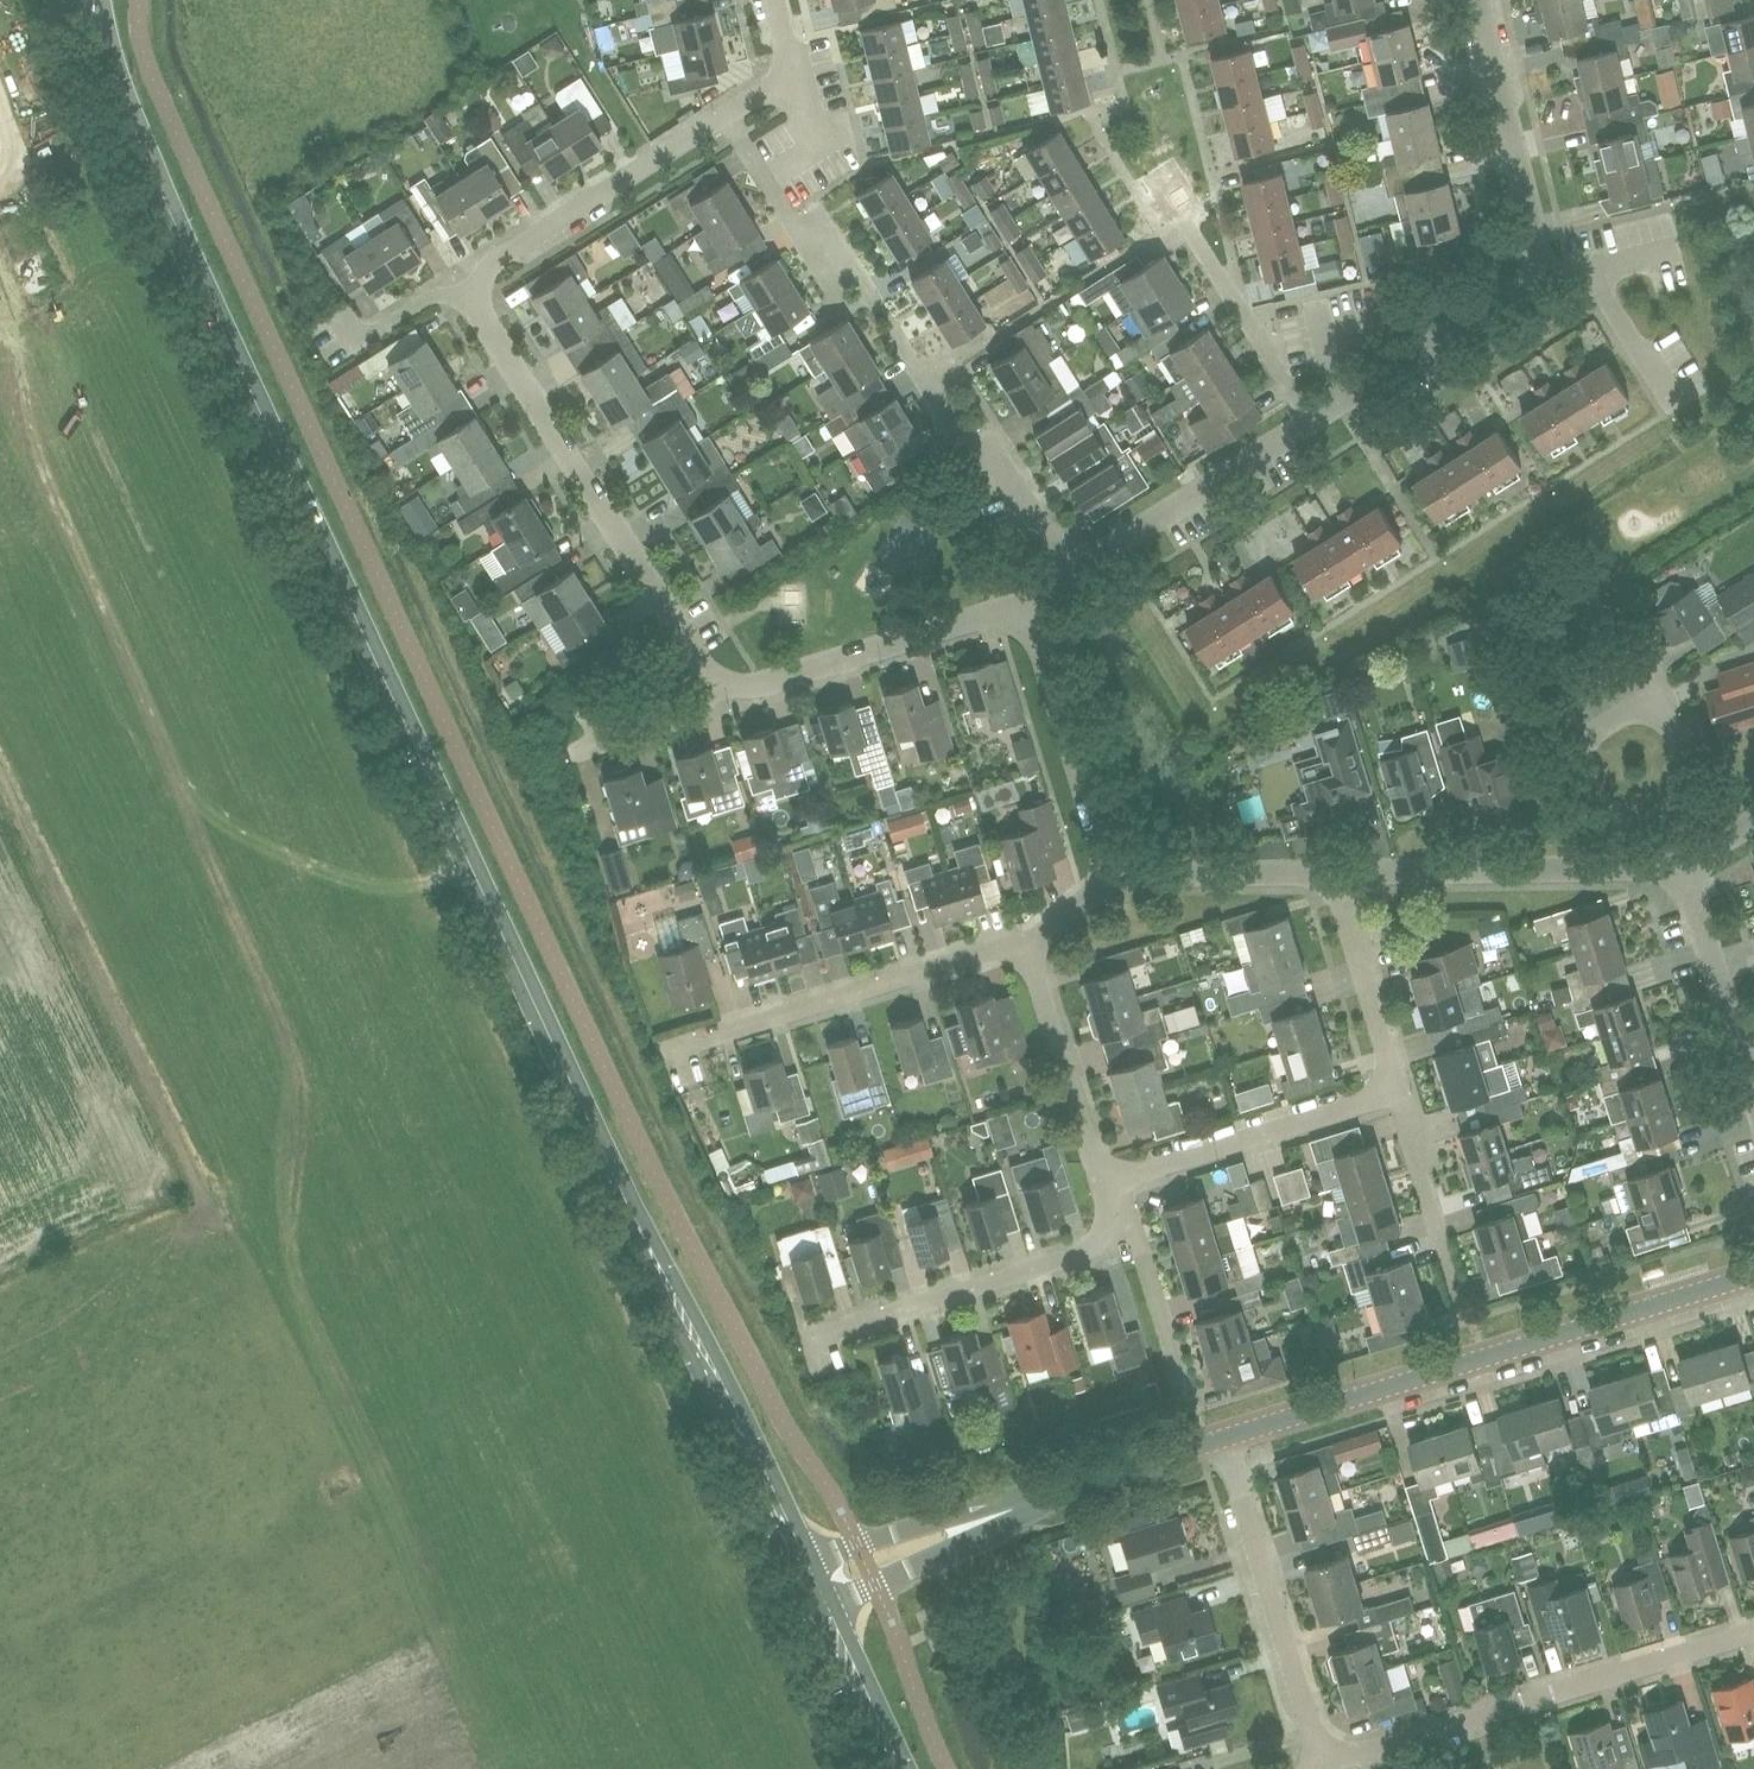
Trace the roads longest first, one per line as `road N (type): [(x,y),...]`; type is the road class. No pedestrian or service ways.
road 1 (secondary): [(812,1587),(230,345),(86,0)]
road 2 (tertiary): [(1223,1438),(1753,1274)]
road 3 (residential): [(1312,421),(1535,272),(1531,215),(1480,0)]
road 4 (residential): [(703,695),(476,294)]
road 5 (residential): [(1753,1629),(1316,1767)]
road 6 (tertiary): [(812,1587),(1080,1482),(1223,1438)]
road 7 (residential): [(476,294),(511,250),(797,72)]
road 8 (residential): [(661,1054),(1026,945)]
road 9 (residential): [(1334,881),(1684,872)]
road 10 (residential): [(801,1343),(1078,1252),(1116,1219)]
road 11 (residential): [(1316,1767),(1223,1438)]
road 12 (residential): [(703,695),(1022,608)]
road 13 (residential): [(1103,1182),(1395,1095)]
road 14 (residential): [(1022,608),(1107,890)]
road 15 (residential): [(1071,579),(1312,421)]
road 16 (residential): [(1103,1182),(1026,945)]
road 17 (residential): [(1312,421),(1180,215)]
road 18 (residential): [(1465,1321),(1395,1095)]
road 19 (residential): [(1753,1093),(1684,872)]
road 20 (residential): [(1107,890),(1133,880),(1334,881)]
road 21 (residential): [(1395,1095),(1334,881)]
road 22 (residential): [(1191,1406),(1141,1250),(1116,1219)]
road 23 (secondary): [(897,1768),(812,1587)]
road 24 (residential): [(1071,579),(964,428)]
road 25 (residential): [(324,361),(418,306),(476,294)]
road 26 (residential): [(570,754),(680,719),(703,695)]

